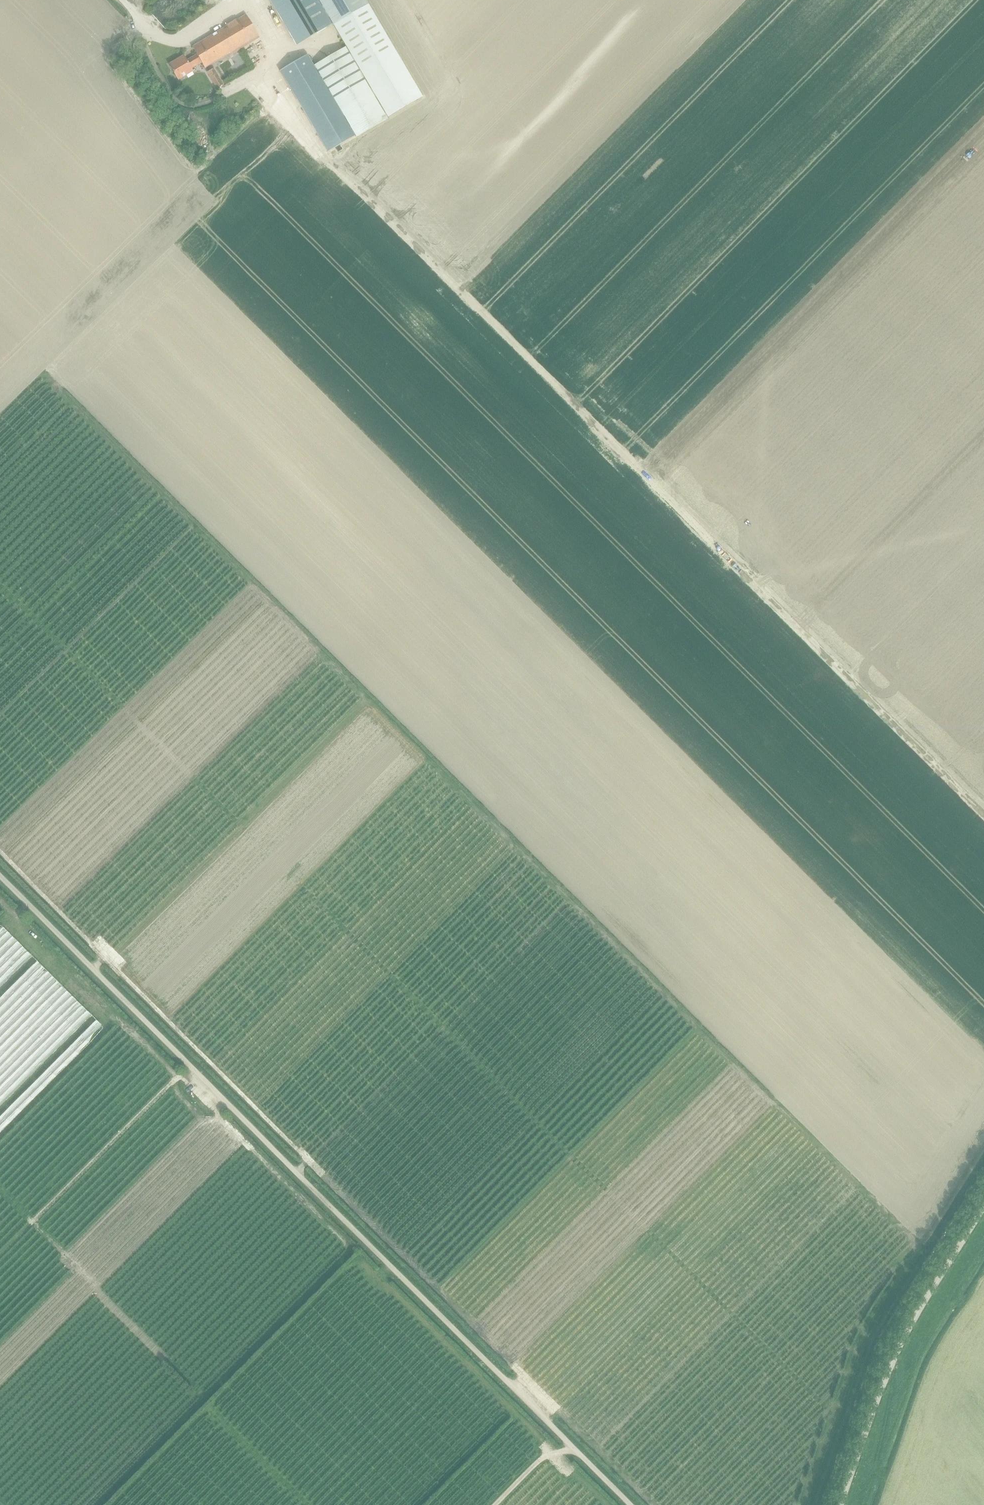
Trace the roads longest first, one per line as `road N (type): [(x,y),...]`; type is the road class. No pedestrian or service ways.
road 1 (track): [(983,817),(334,168)]
road 2 (unclassified): [(630,1504),(0,879)]
road 3 (unclassified): [(840,1504),(900,1343),(983,1204)]

